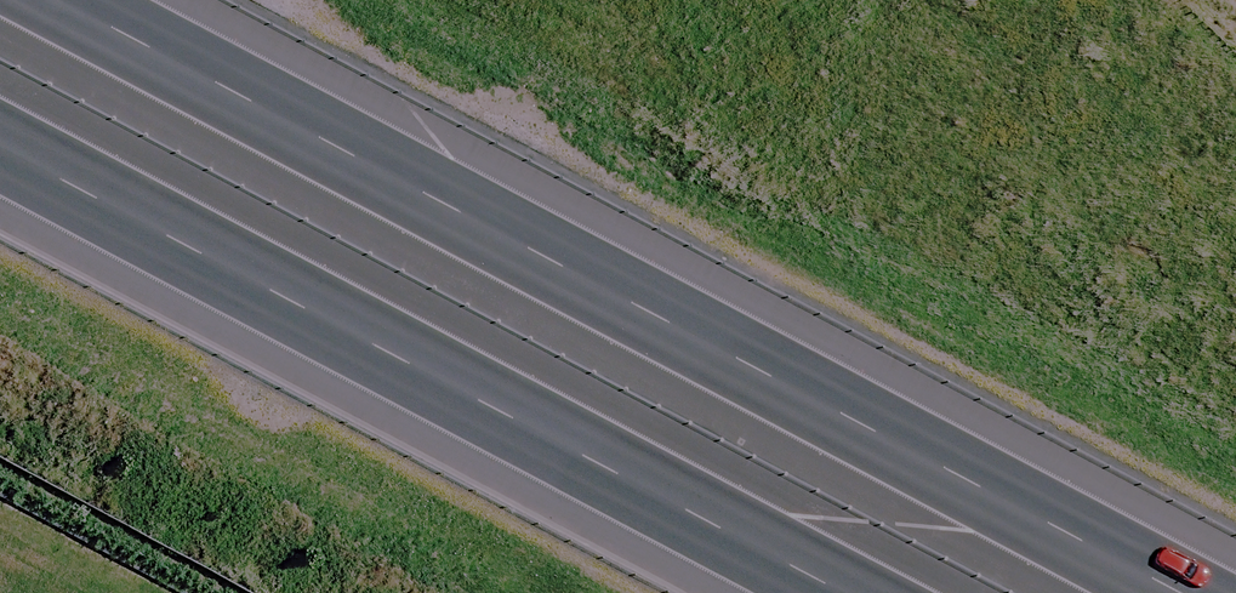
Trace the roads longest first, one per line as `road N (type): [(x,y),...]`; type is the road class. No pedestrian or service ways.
road 1 (motorway): [(75,0),(1194,592)]
road 2 (motorway): [(859,592),(0,139)]

